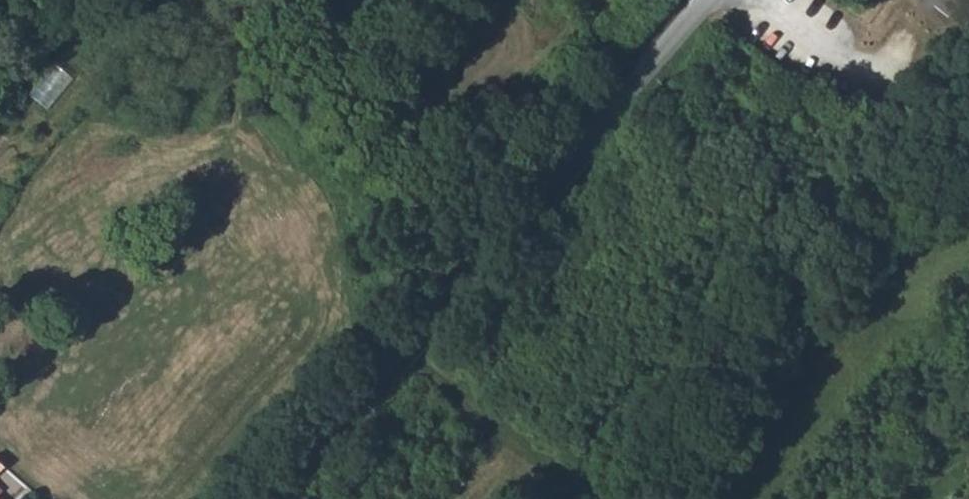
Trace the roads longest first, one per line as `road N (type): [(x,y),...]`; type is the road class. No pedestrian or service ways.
road 1 (residential): [(269,498),(710,0)]

